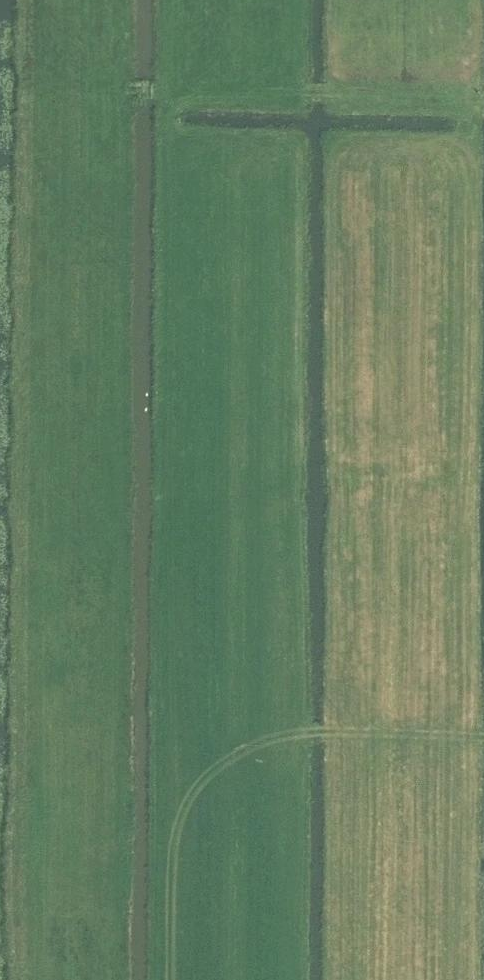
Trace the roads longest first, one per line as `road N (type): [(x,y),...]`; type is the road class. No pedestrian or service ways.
road 1 (track): [(176,97),(176,759),(347,728),(483,738)]
road 2 (track): [(483,97),(176,97),(177,0)]
road 3 (track): [(176,759),(174,979)]

